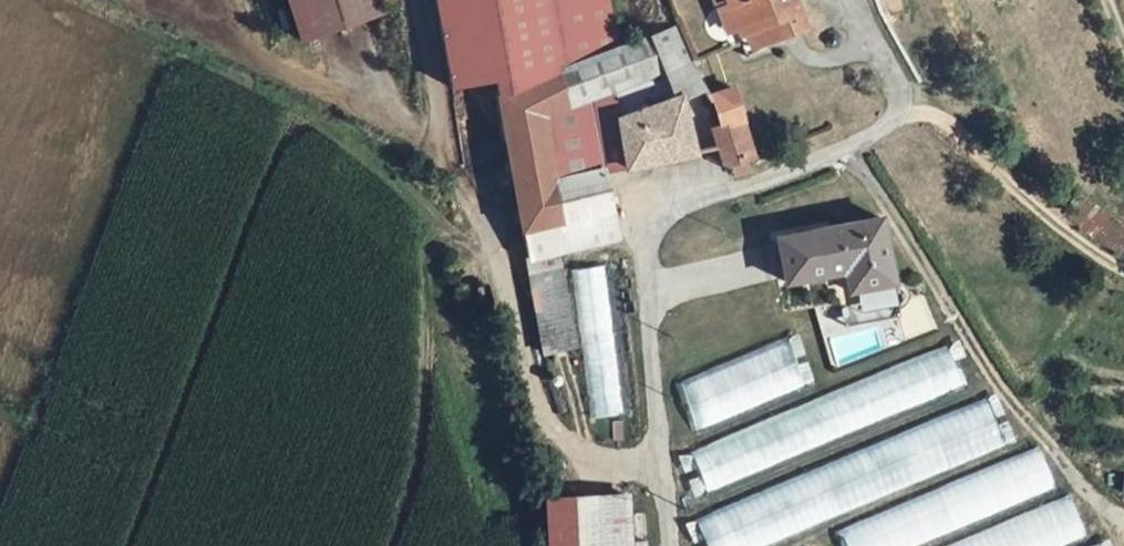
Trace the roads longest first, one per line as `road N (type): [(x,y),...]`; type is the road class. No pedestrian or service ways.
road 1 (unclassified): [(669,545),(642,284),(647,235),(681,208),(779,179),(898,120),(895,83),(861,21)]
road 2 (track): [(898,120),(930,119),(1036,222),(1123,271)]

